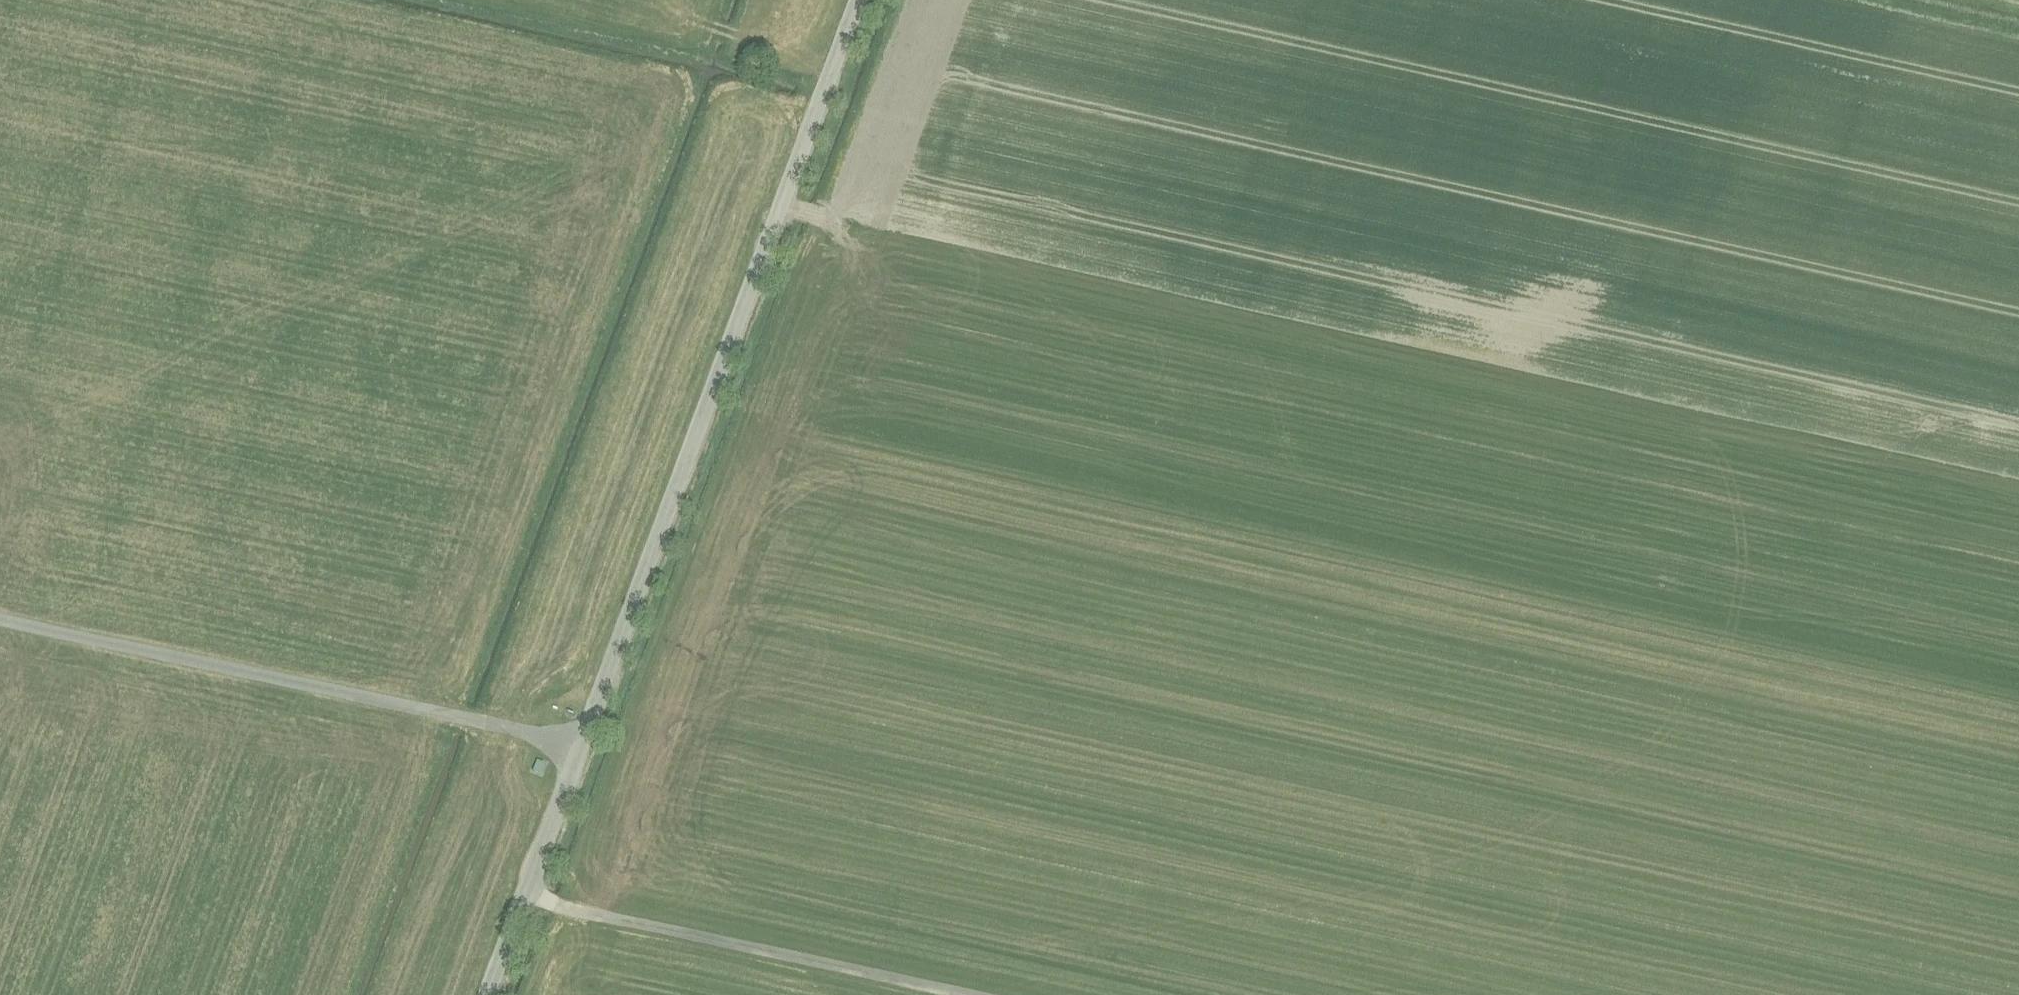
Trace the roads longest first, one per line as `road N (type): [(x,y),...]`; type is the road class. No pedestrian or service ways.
road 1 (tertiary): [(856,0),(485,994)]
road 2 (track): [(513,892),(987,994)]

